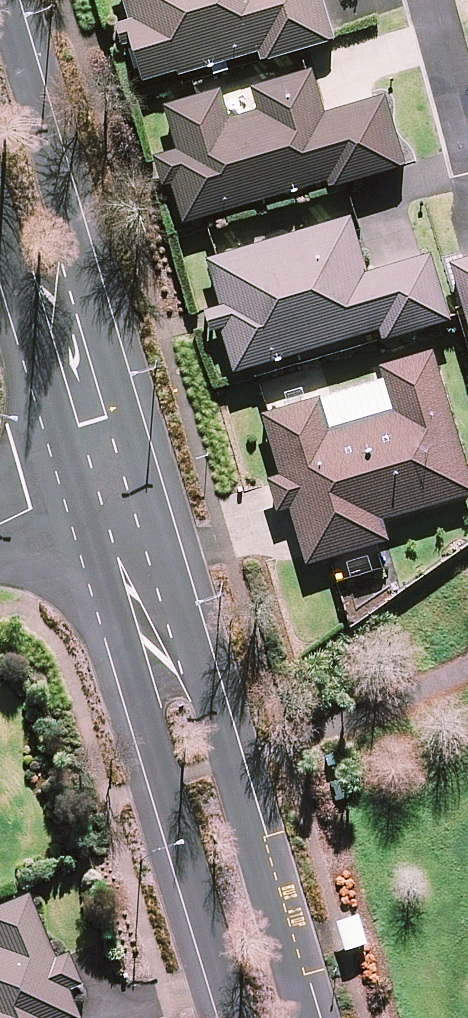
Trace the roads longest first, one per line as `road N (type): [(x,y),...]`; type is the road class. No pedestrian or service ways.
road 1 (tertiary): [(151,461),(315,1017)]
road 2 (tertiary): [(224,1017),(64,493)]
road 3 (tertiary): [(8,0),(151,461)]
road 4 (tertiary): [(64,493),(0,266)]

